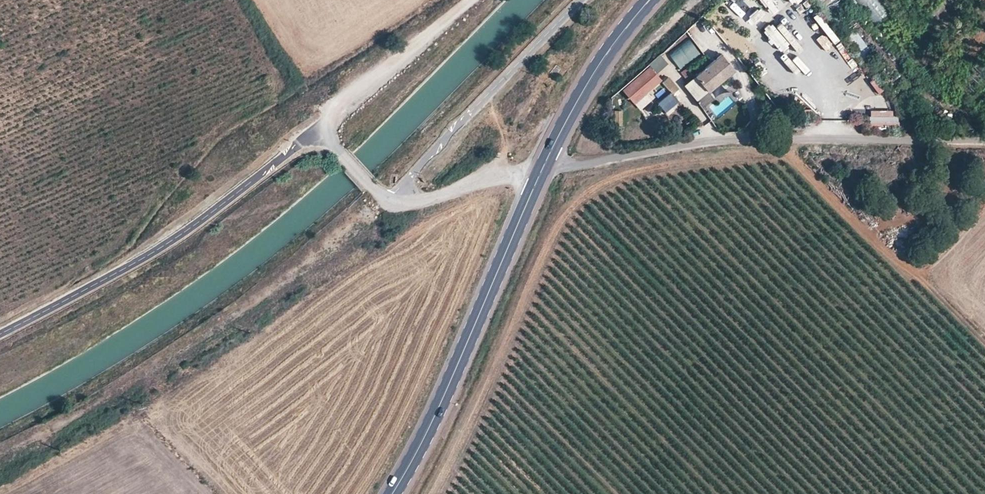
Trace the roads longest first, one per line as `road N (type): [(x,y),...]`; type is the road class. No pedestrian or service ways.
road 1 (tertiary): [(540,176),(711,141),(802,138),(984,150)]
road 2 (secondary): [(392,493),(540,176)]
road 3 (unclassified): [(540,176),(421,199),(388,197),(368,186),(322,132)]
road 4 (secondary): [(540,176),(574,105),(648,0)]
road 5 (track): [(322,132),(468,0)]

